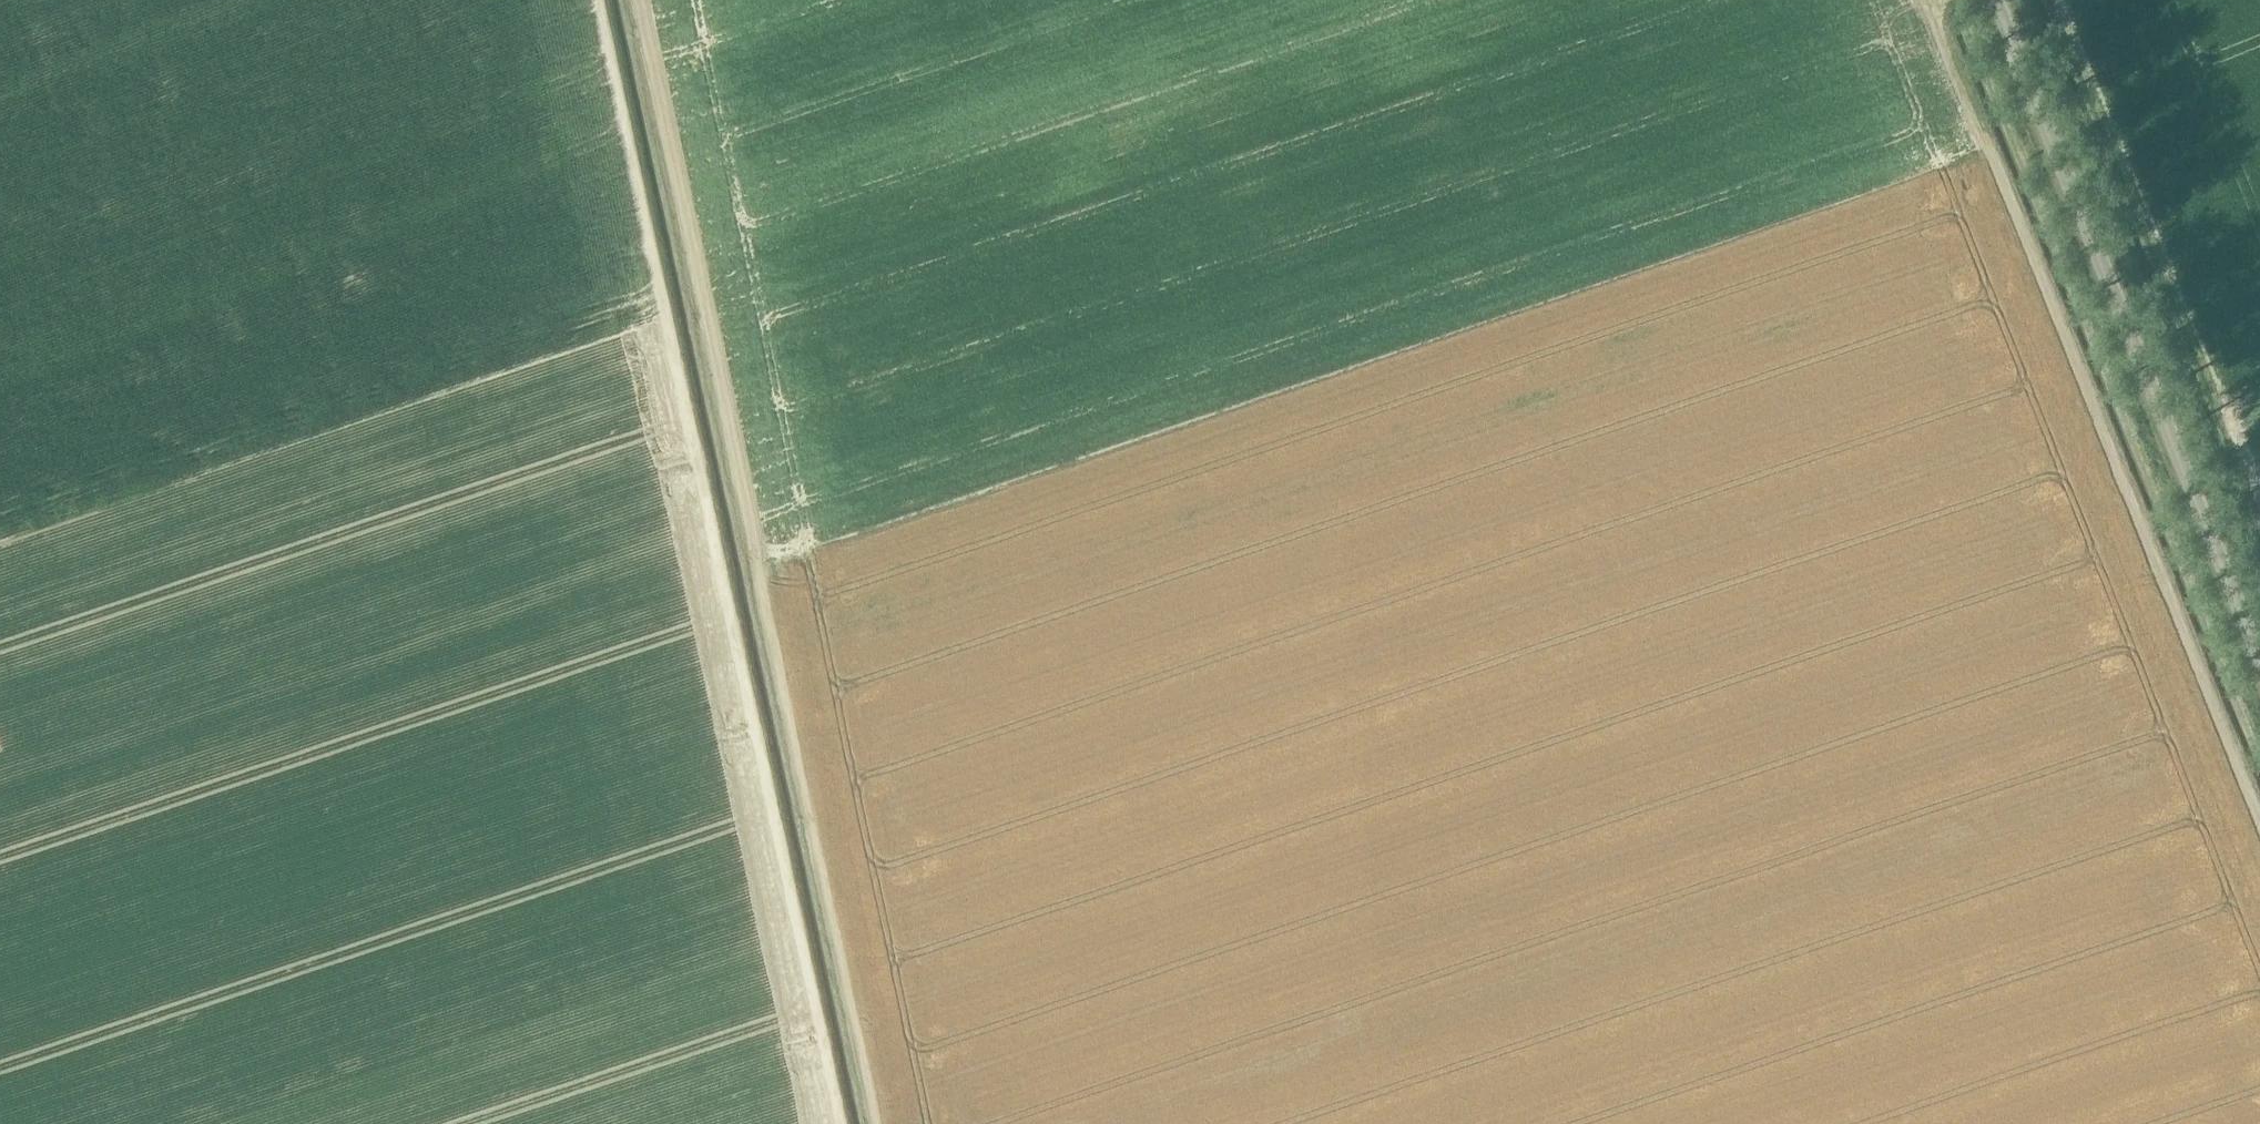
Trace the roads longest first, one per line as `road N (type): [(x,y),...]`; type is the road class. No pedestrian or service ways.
road 1 (unclassified): [(2259,660),(1995,0)]

